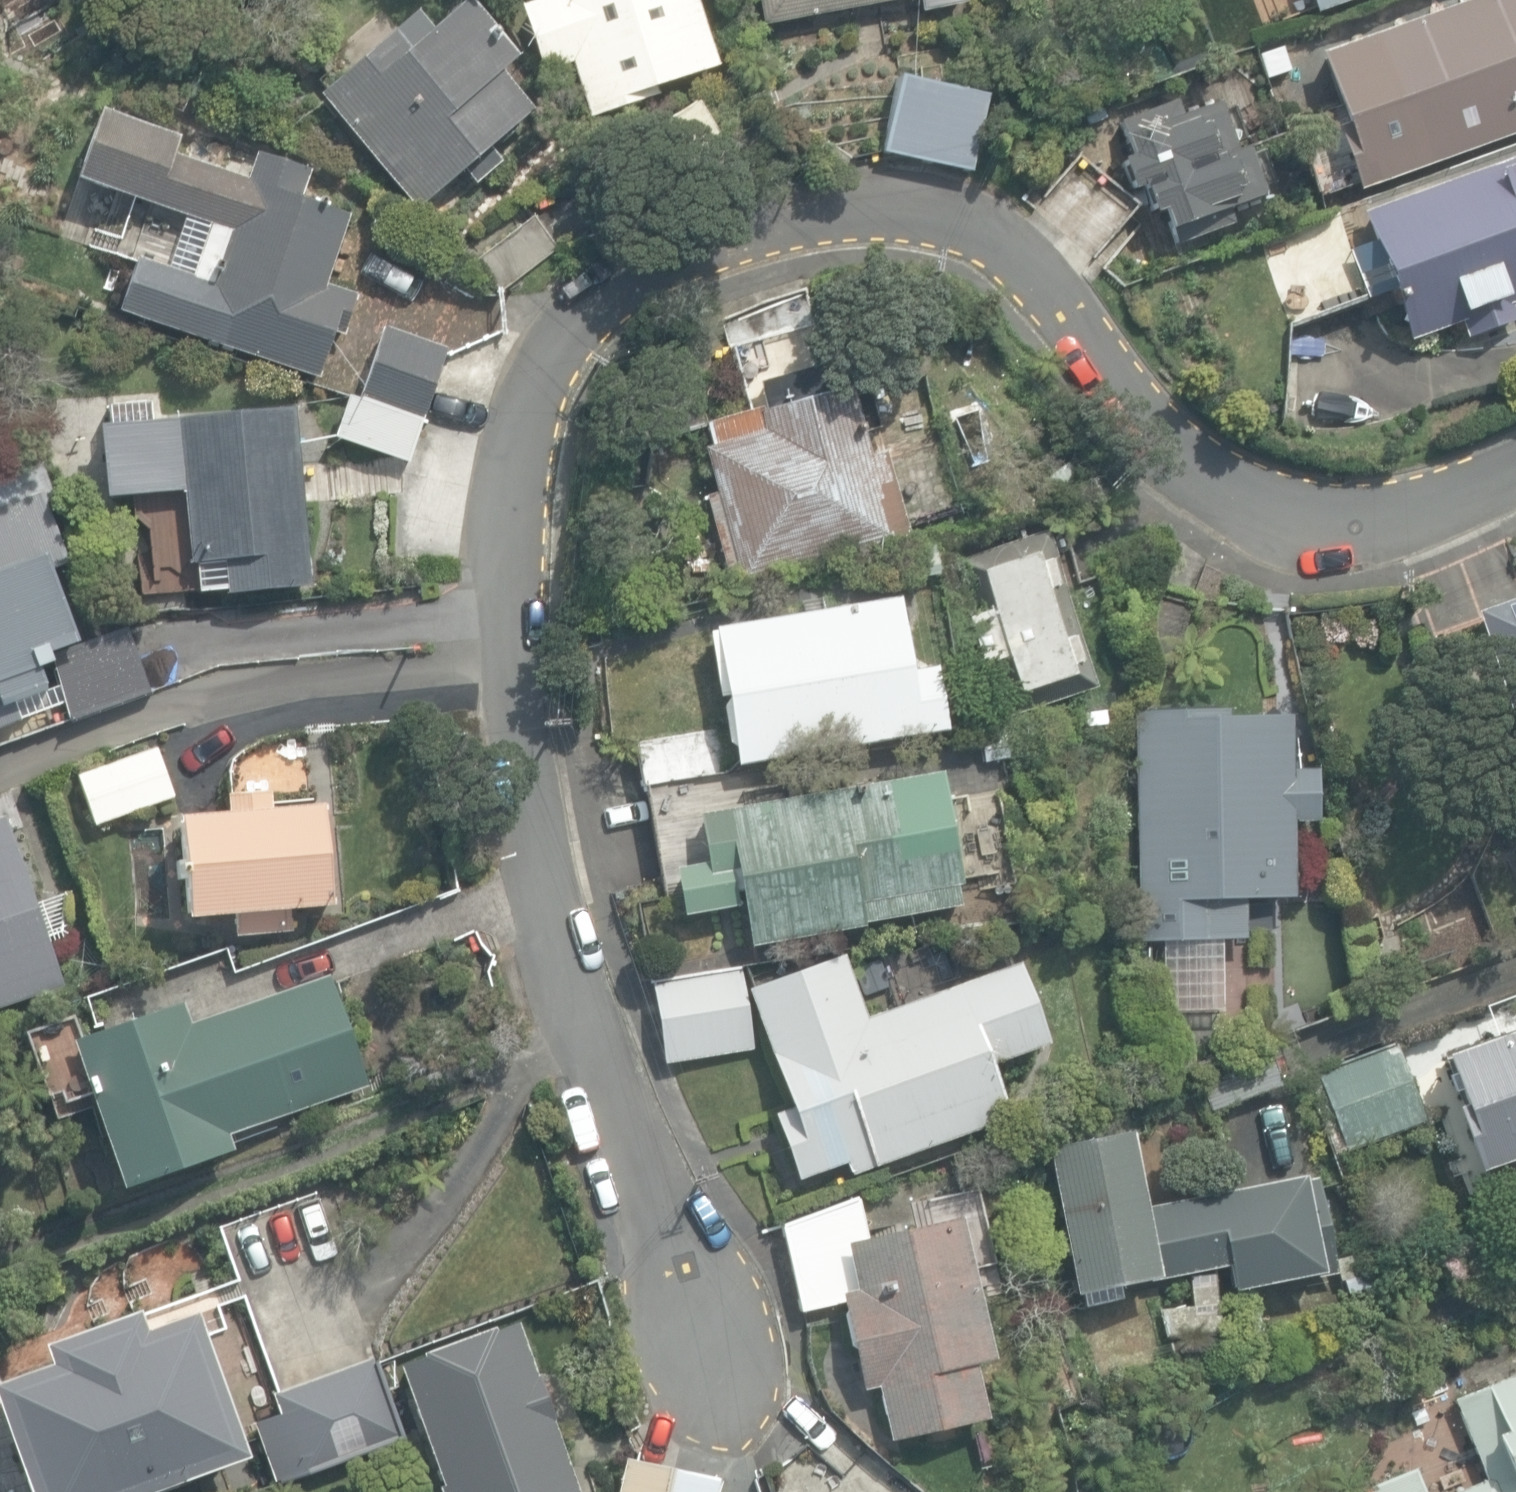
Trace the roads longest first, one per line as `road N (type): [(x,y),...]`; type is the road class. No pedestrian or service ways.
road 1 (residential): [(1515,475),(1427,505),(1328,526),(1170,419),(1037,286),(902,229),(745,237),(655,279),(590,340),(519,484),(516,672),(537,909),(724,1400)]

